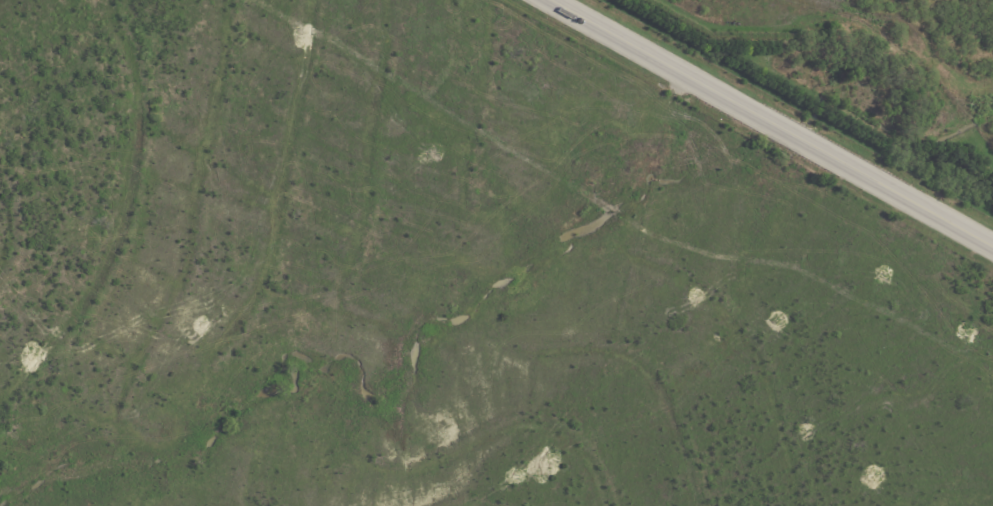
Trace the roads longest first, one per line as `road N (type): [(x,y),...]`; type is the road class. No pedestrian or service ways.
road 1 (residential): [(0,385),(450,224),(514,179),(545,142),(610,33)]
road 2 (secondary): [(551,0),(992,246)]
road 3 (residential): [(223,307),(292,505)]
road 4 (residential): [(0,249),(49,368)]

